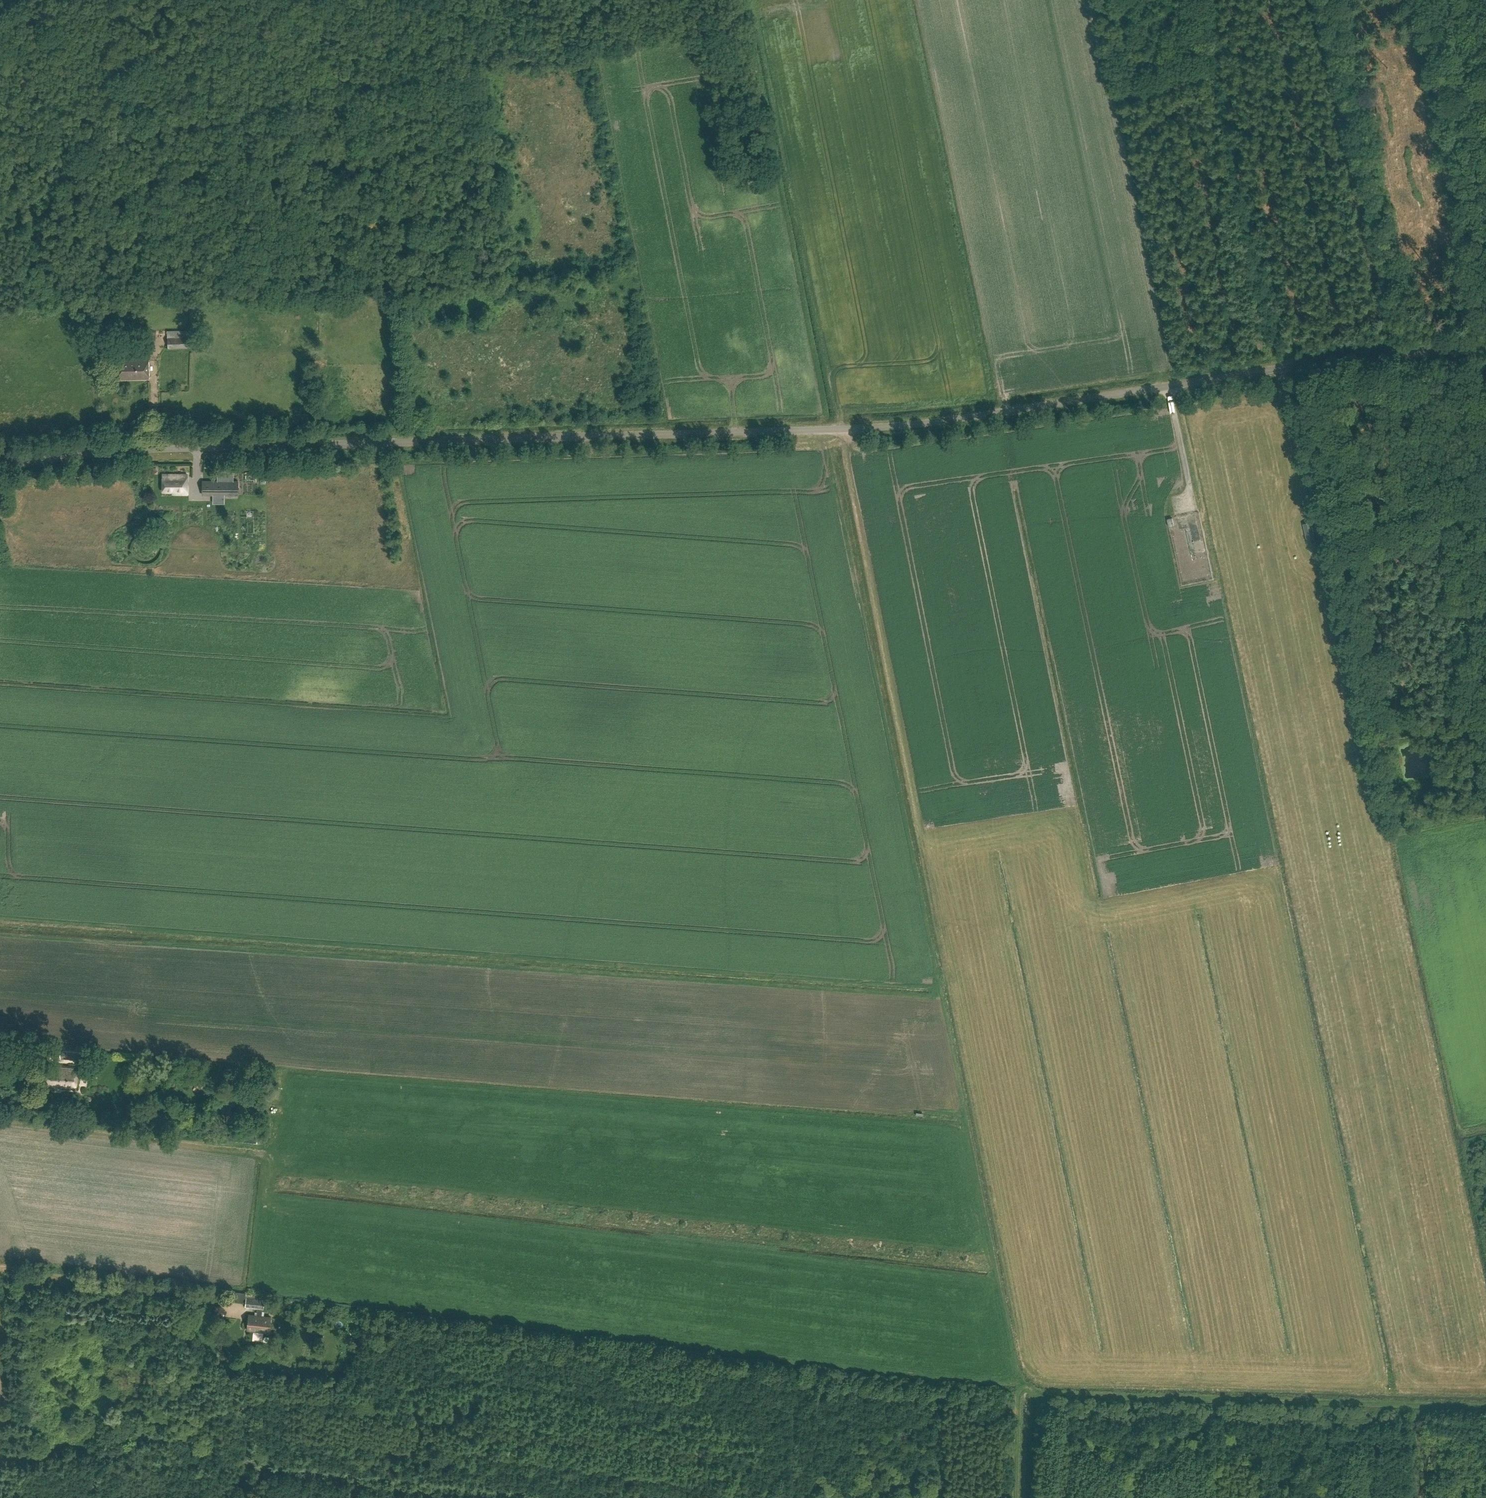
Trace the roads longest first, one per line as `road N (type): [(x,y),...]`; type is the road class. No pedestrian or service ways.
road 1 (unclassified): [(0,465),(114,450),(856,429),(1485,343)]
road 2 (track): [(982,1197),(824,473),(823,391),(780,190)]

